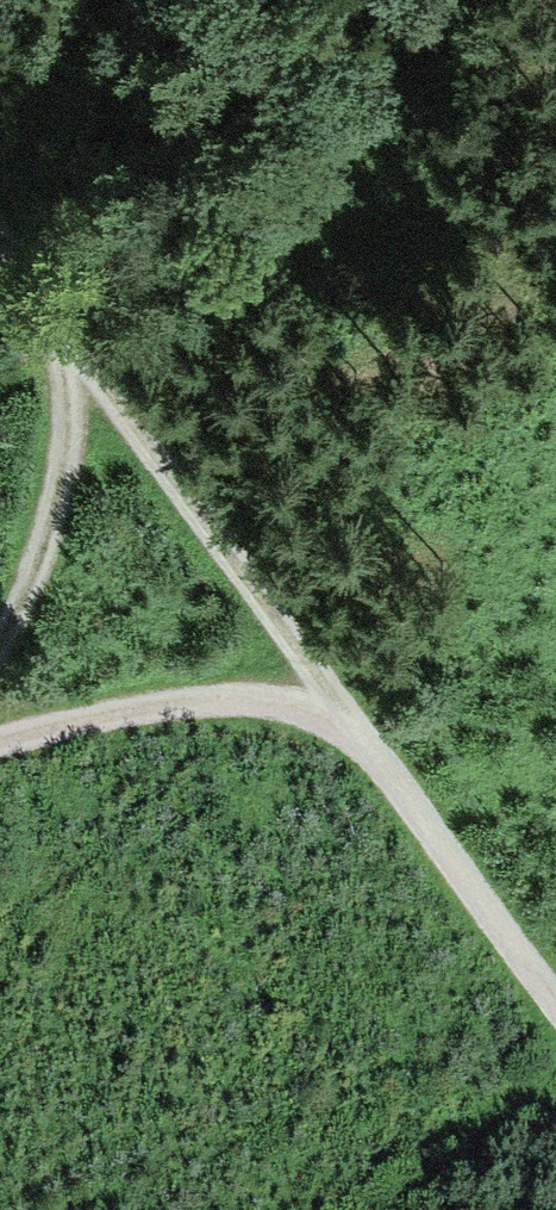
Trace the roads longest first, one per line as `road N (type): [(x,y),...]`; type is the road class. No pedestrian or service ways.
road 1 (track): [(555,1000),(0,235)]
road 2 (track): [(0,738),(81,718),(347,712)]
road 3 (track): [(0,634),(56,502),(73,334)]

